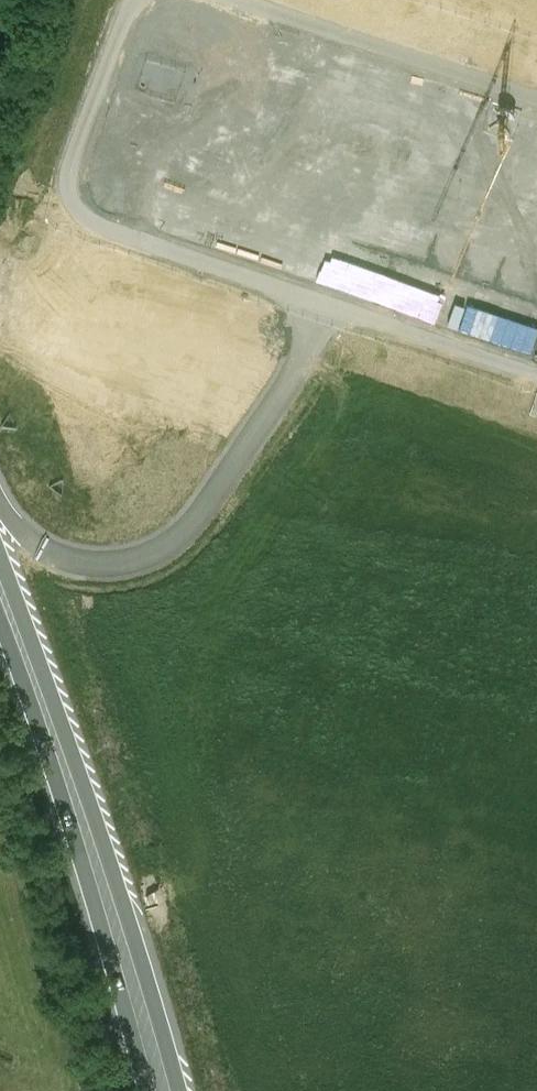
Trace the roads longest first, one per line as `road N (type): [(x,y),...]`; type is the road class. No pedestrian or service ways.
road 1 (primary): [(0,583),(81,805),(163,1090)]

